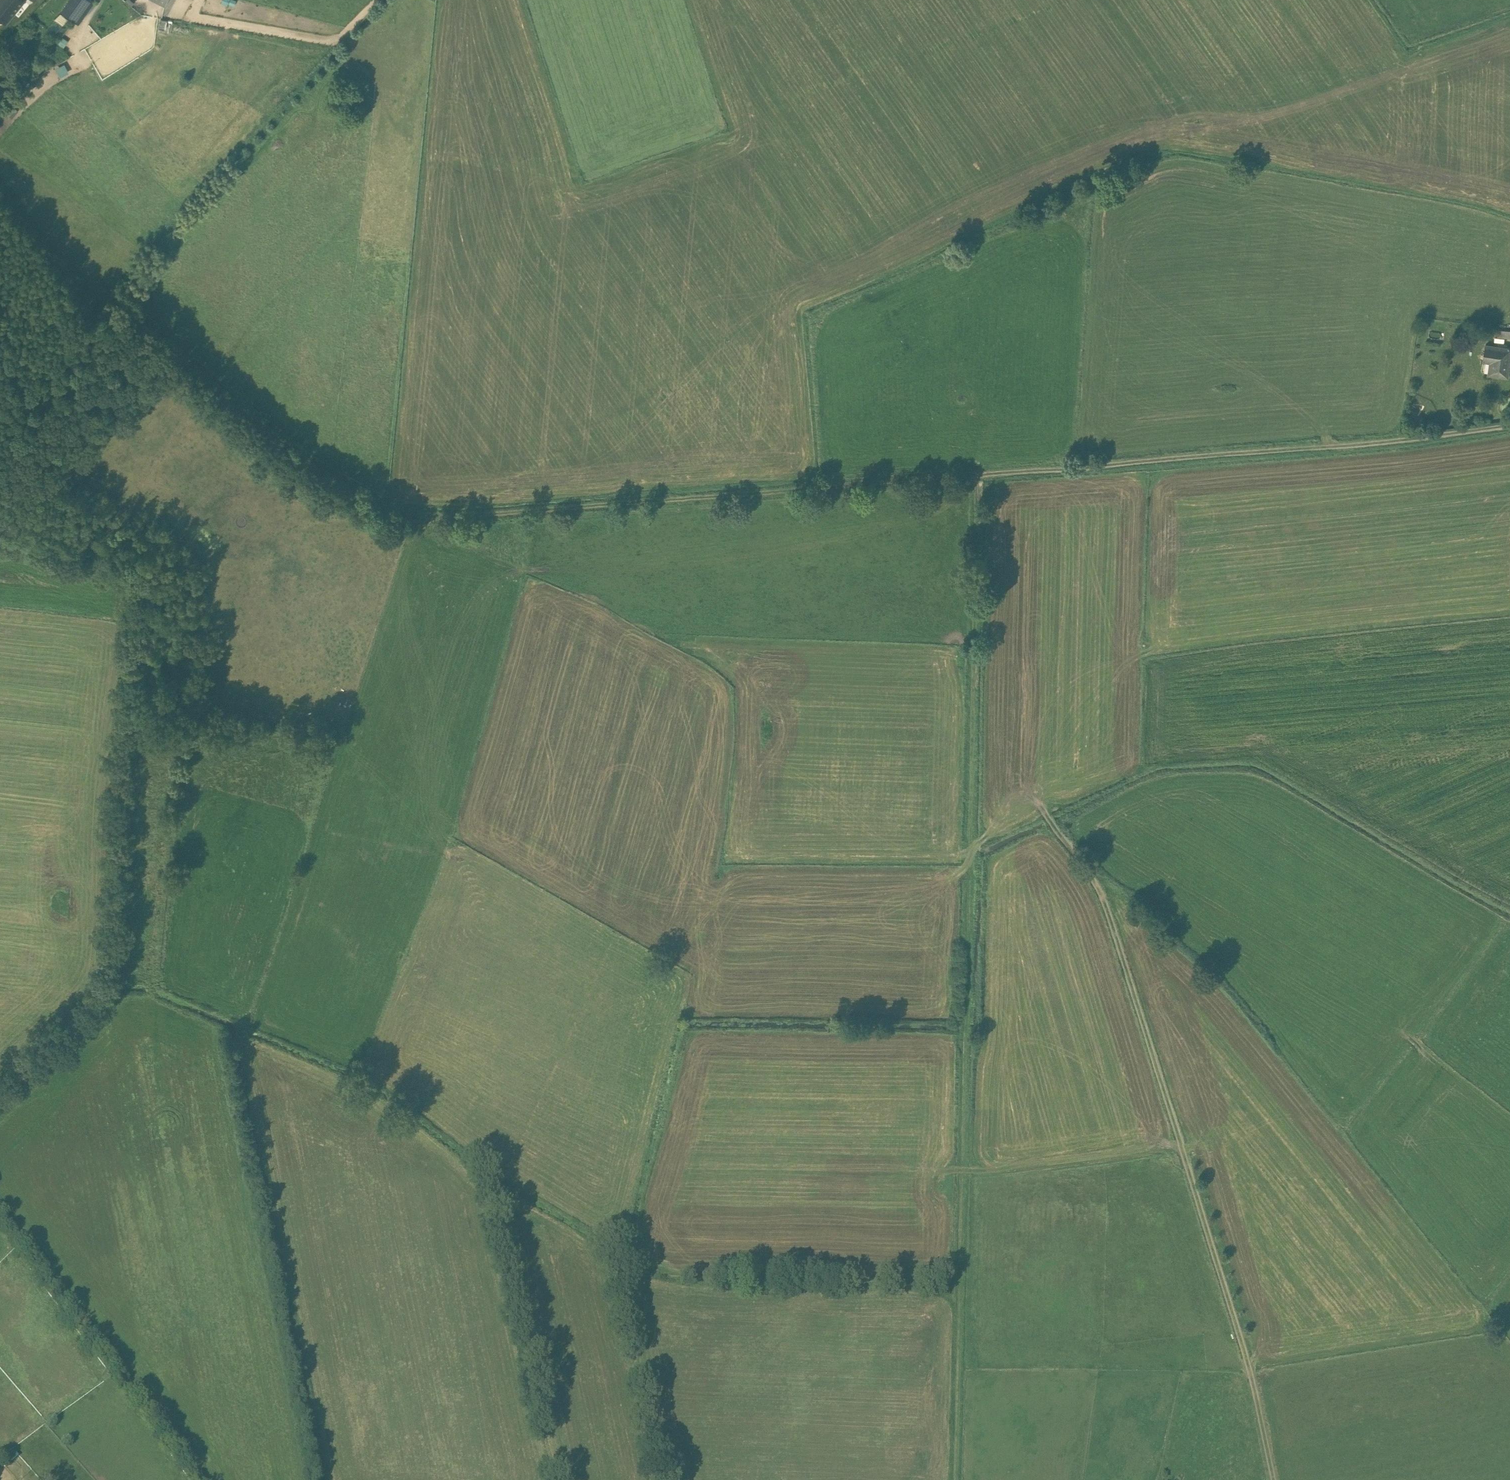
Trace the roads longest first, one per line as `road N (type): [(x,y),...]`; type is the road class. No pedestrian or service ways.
road 1 (track): [(448,518),(1509,425)]
road 2 (track): [(957,1479),(975,475)]
road 3 (track): [(1044,806),(1102,891),(1249,1368)]

